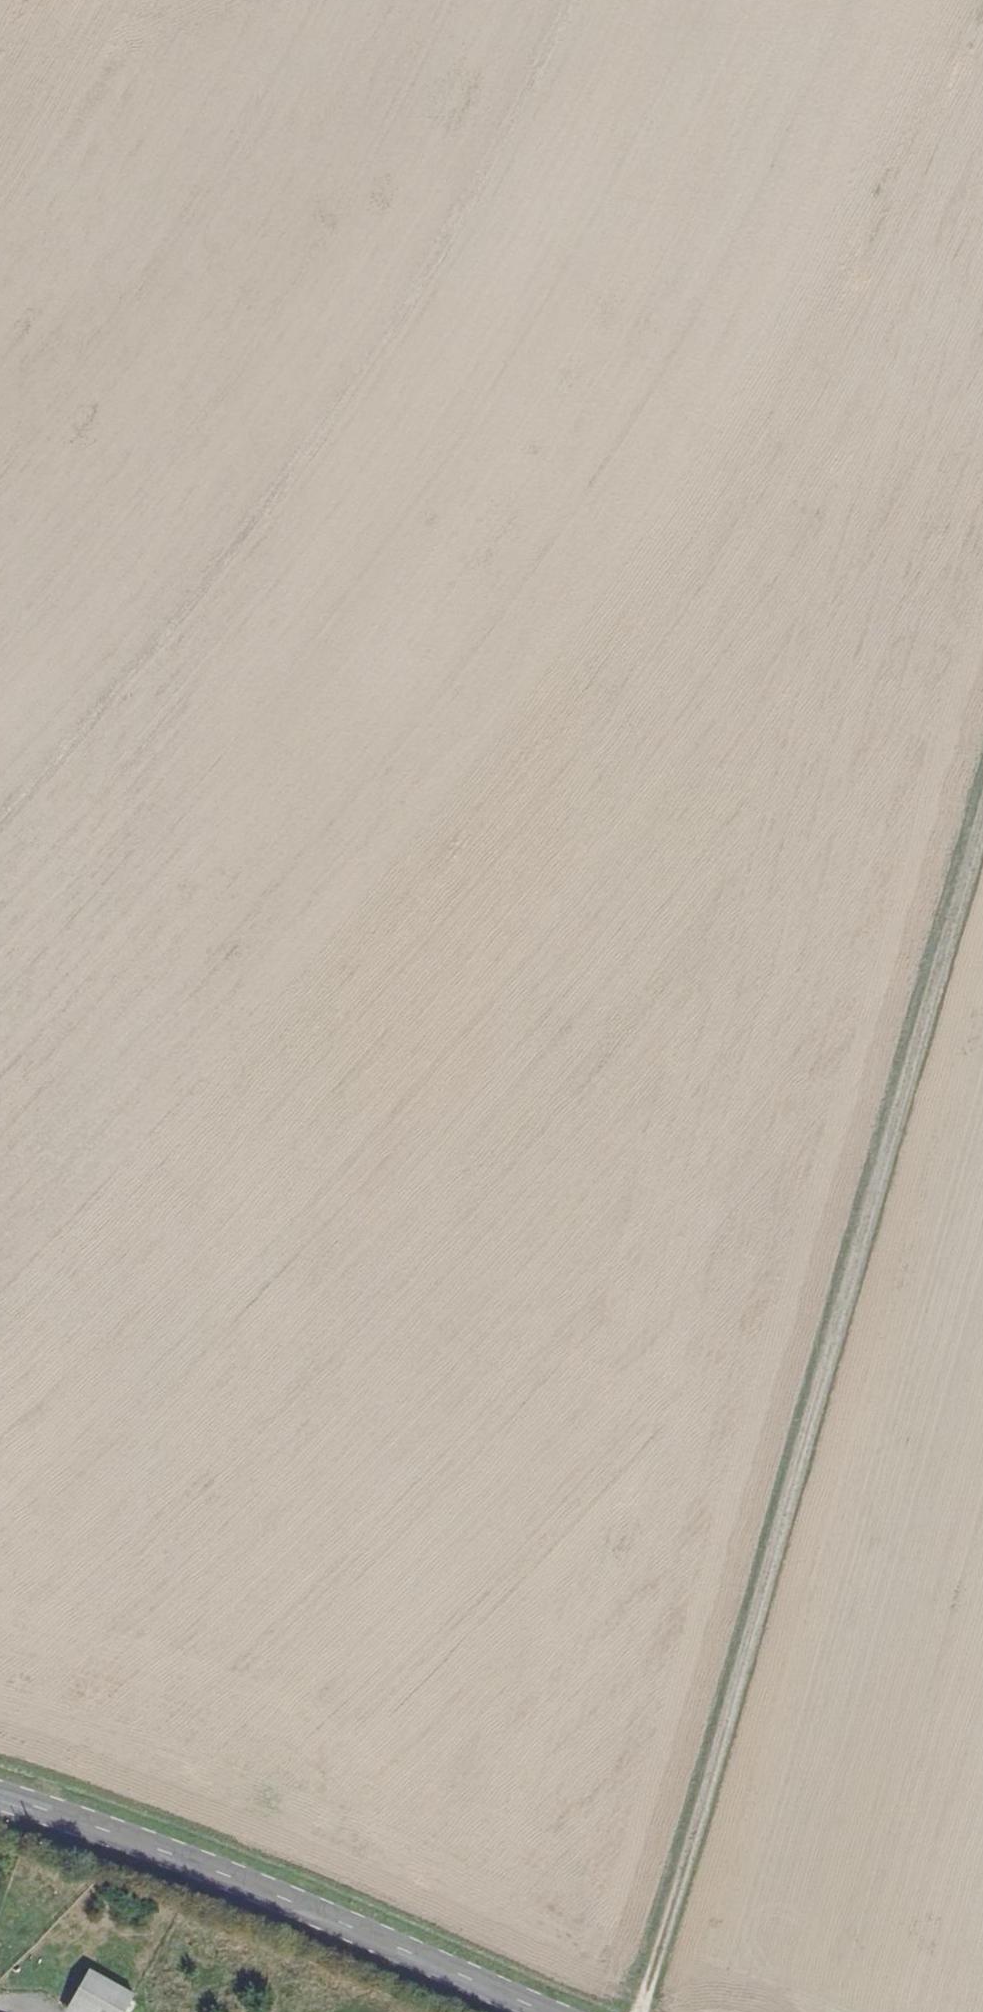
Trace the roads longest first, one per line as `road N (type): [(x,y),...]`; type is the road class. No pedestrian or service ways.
road 1 (track): [(982,820),(639,2011)]
road 2 (tertiary): [(544,2011),(158,1847),(0,1795)]

